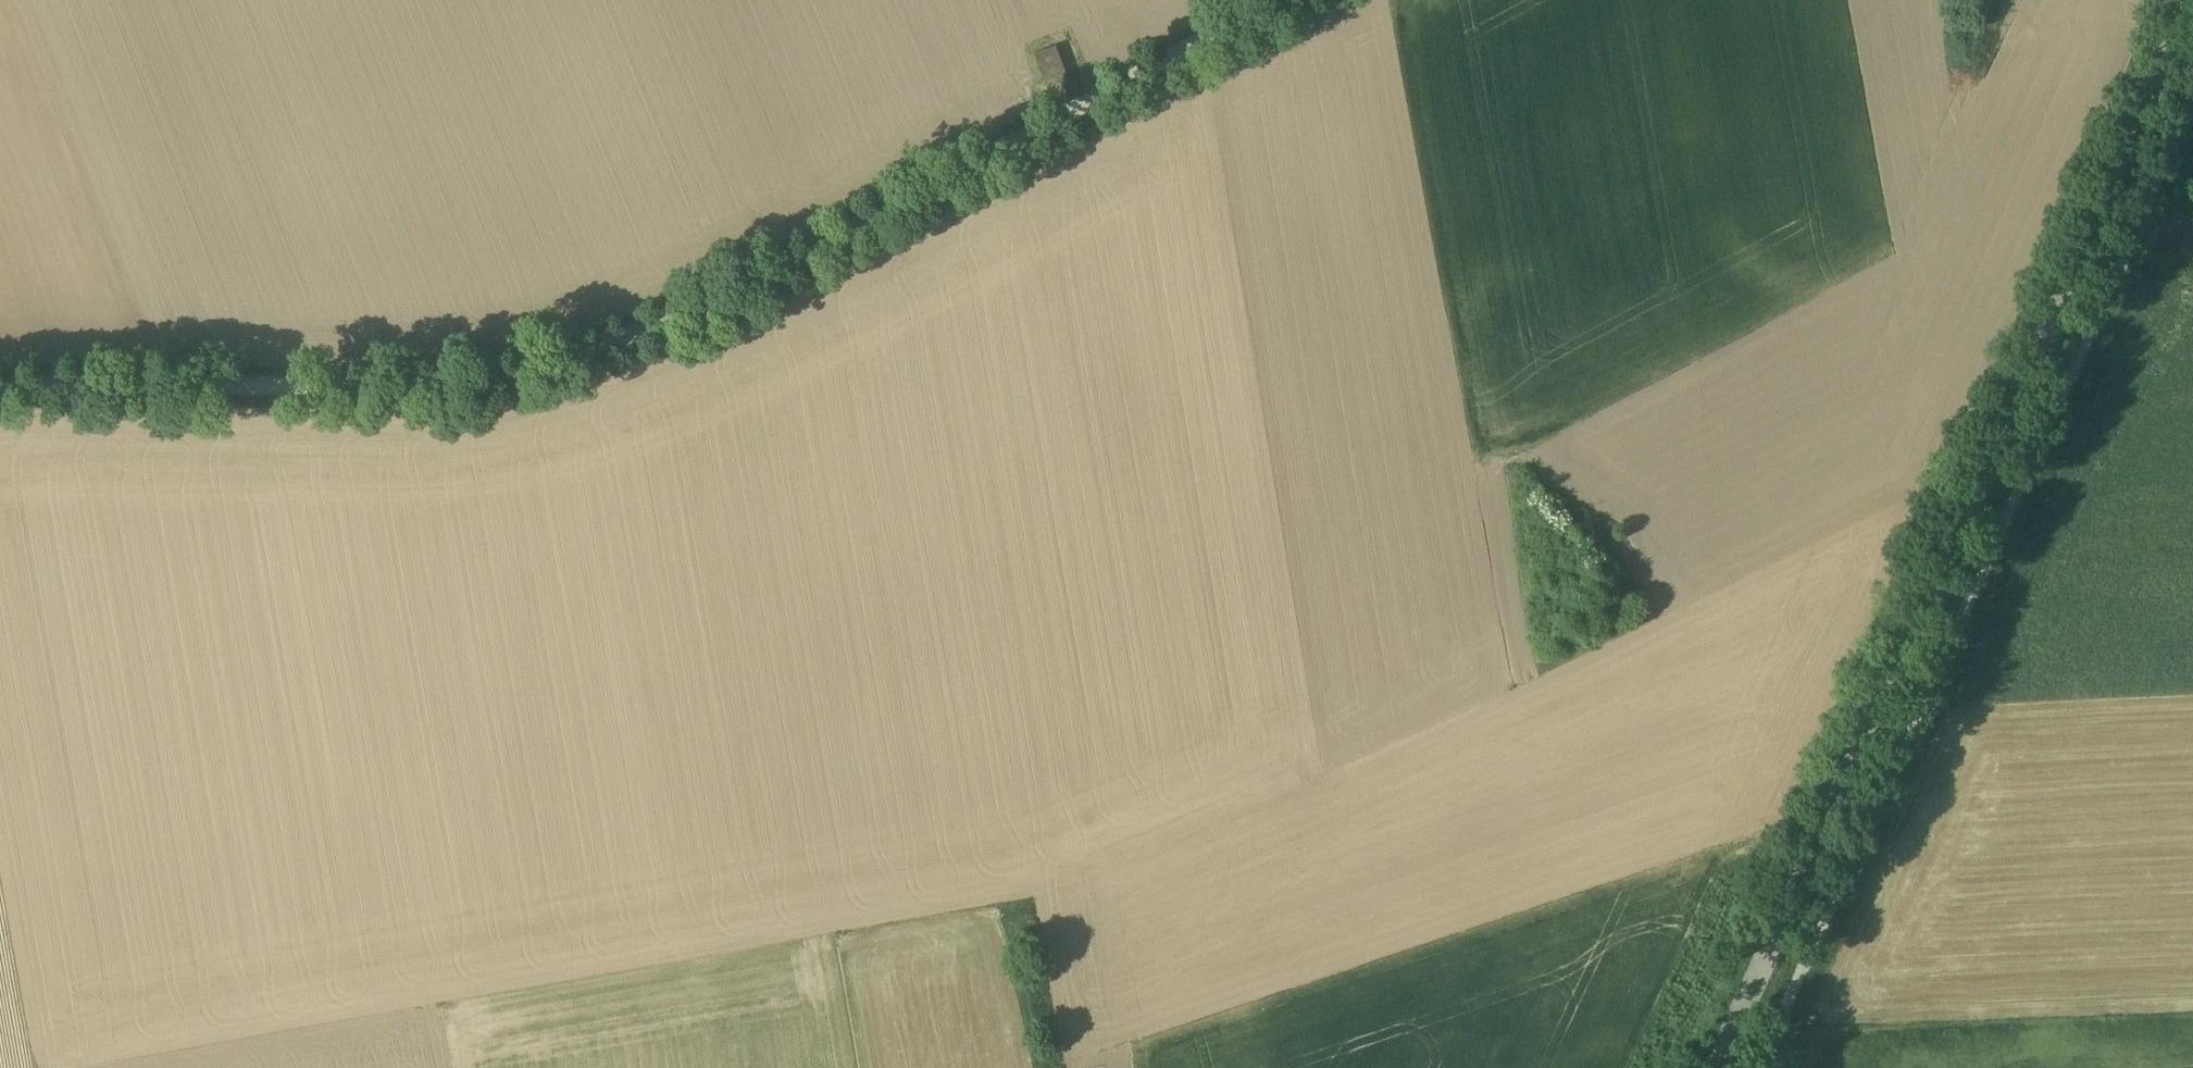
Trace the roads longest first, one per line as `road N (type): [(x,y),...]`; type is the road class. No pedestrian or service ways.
road 1 (unclassified): [(0,377),(437,382),(544,366),(606,344),(1262,0)]
road 2 (tertiary): [(1715,1067),(2189,0)]

